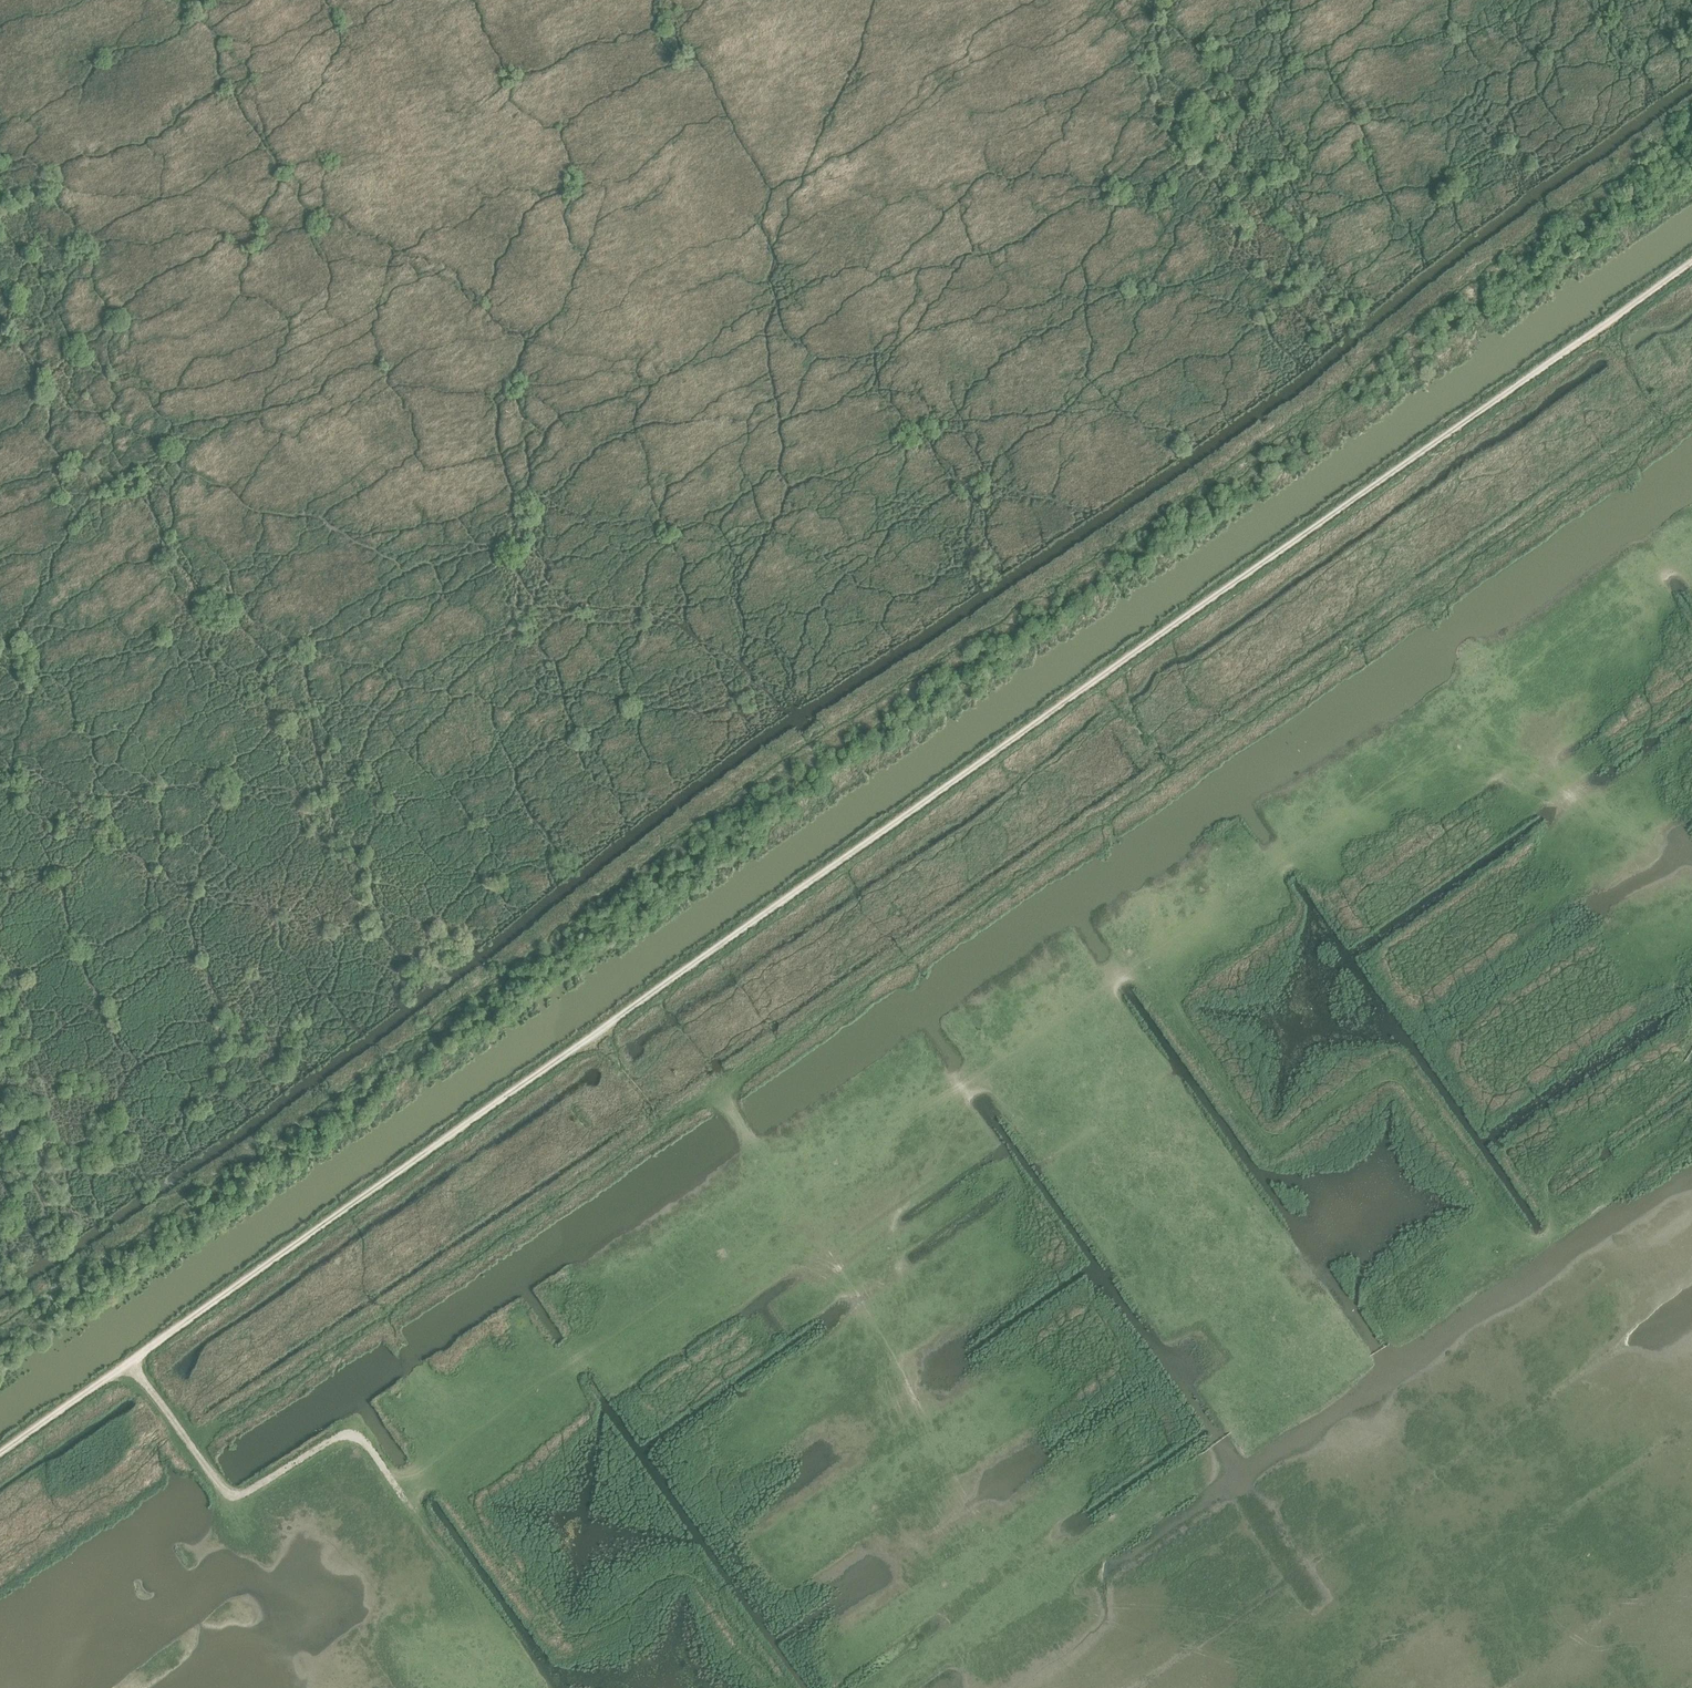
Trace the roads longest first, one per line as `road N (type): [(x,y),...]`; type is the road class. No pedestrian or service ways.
road 1 (track): [(1691,261),(0,1454)]

